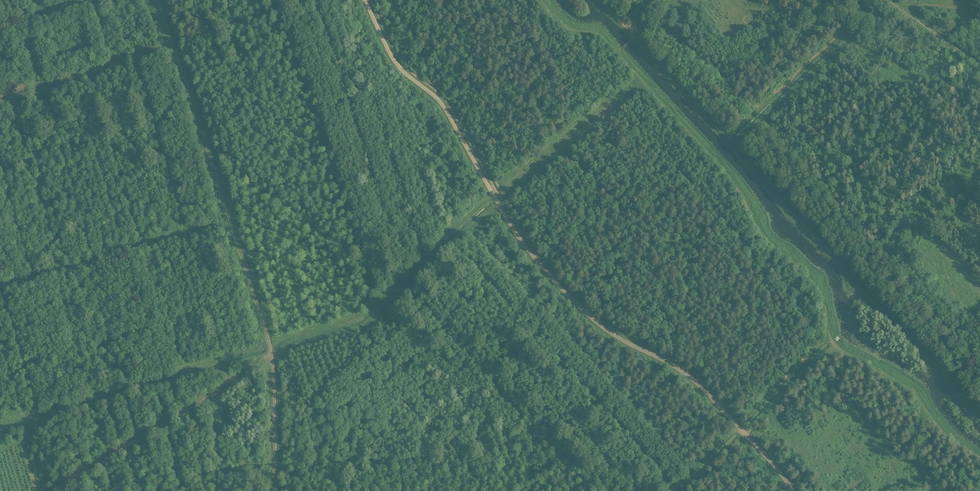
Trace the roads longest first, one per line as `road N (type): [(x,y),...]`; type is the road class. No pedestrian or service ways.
road 1 (unclassified): [(794,490),(691,378),(603,327),(543,268),(440,102),(395,62),(364,0)]
road 2 (track): [(158,0),(268,340),(276,490)]
road 3 (track): [(826,313),(810,277),(762,235),(732,180),(617,52)]
road 4 (track): [(53,490),(272,357)]
road 5 (track): [(230,220),(0,287)]
road 6 (track): [(979,457),(951,440),(911,388),(833,342),(826,313)]
road 7 (track): [(0,434),(160,386),(172,389),(185,410)]
road 8 (track): [(860,27),(733,143)]

